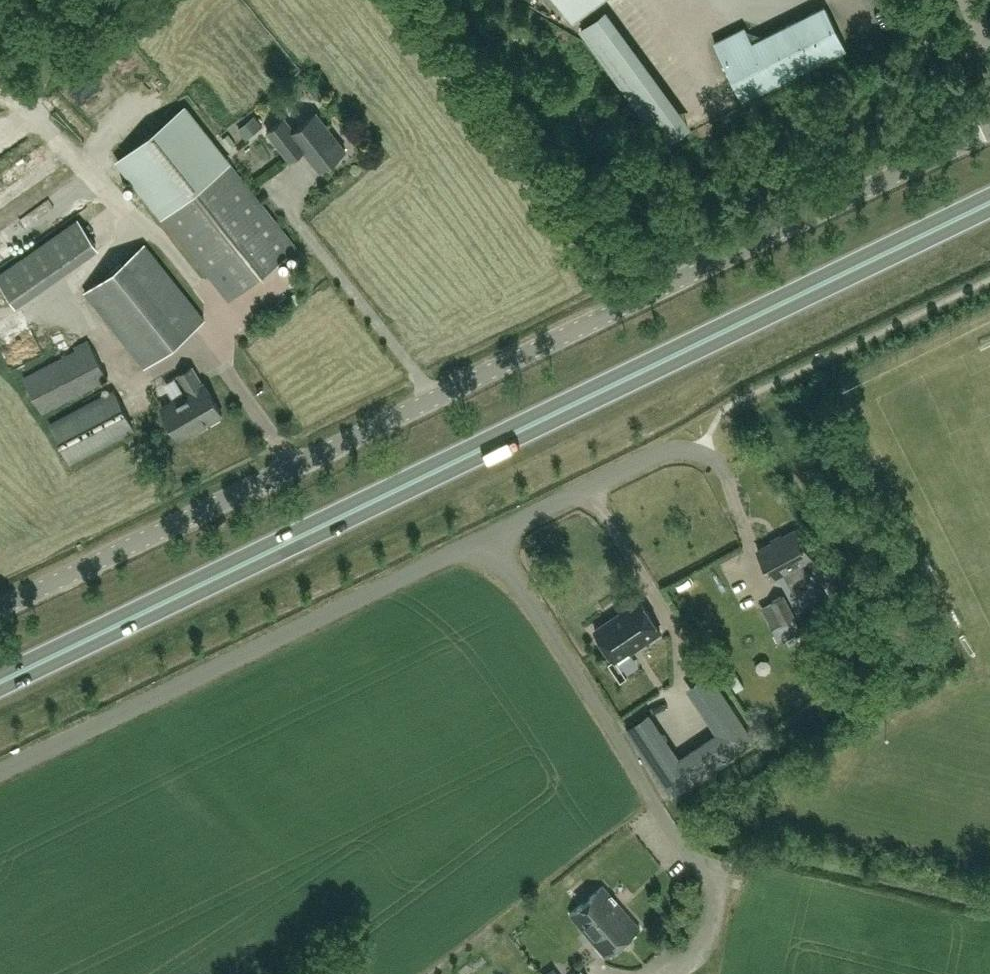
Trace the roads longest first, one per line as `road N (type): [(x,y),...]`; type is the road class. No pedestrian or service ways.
road 1 (unclassified): [(0,608),(989,129)]
road 2 (trunk): [(0,682),(989,203)]
road 3 (unclassified): [(727,478),(701,452),(662,451),(0,773)]
road 4 (track): [(154,0),(38,92),(0,58)]

